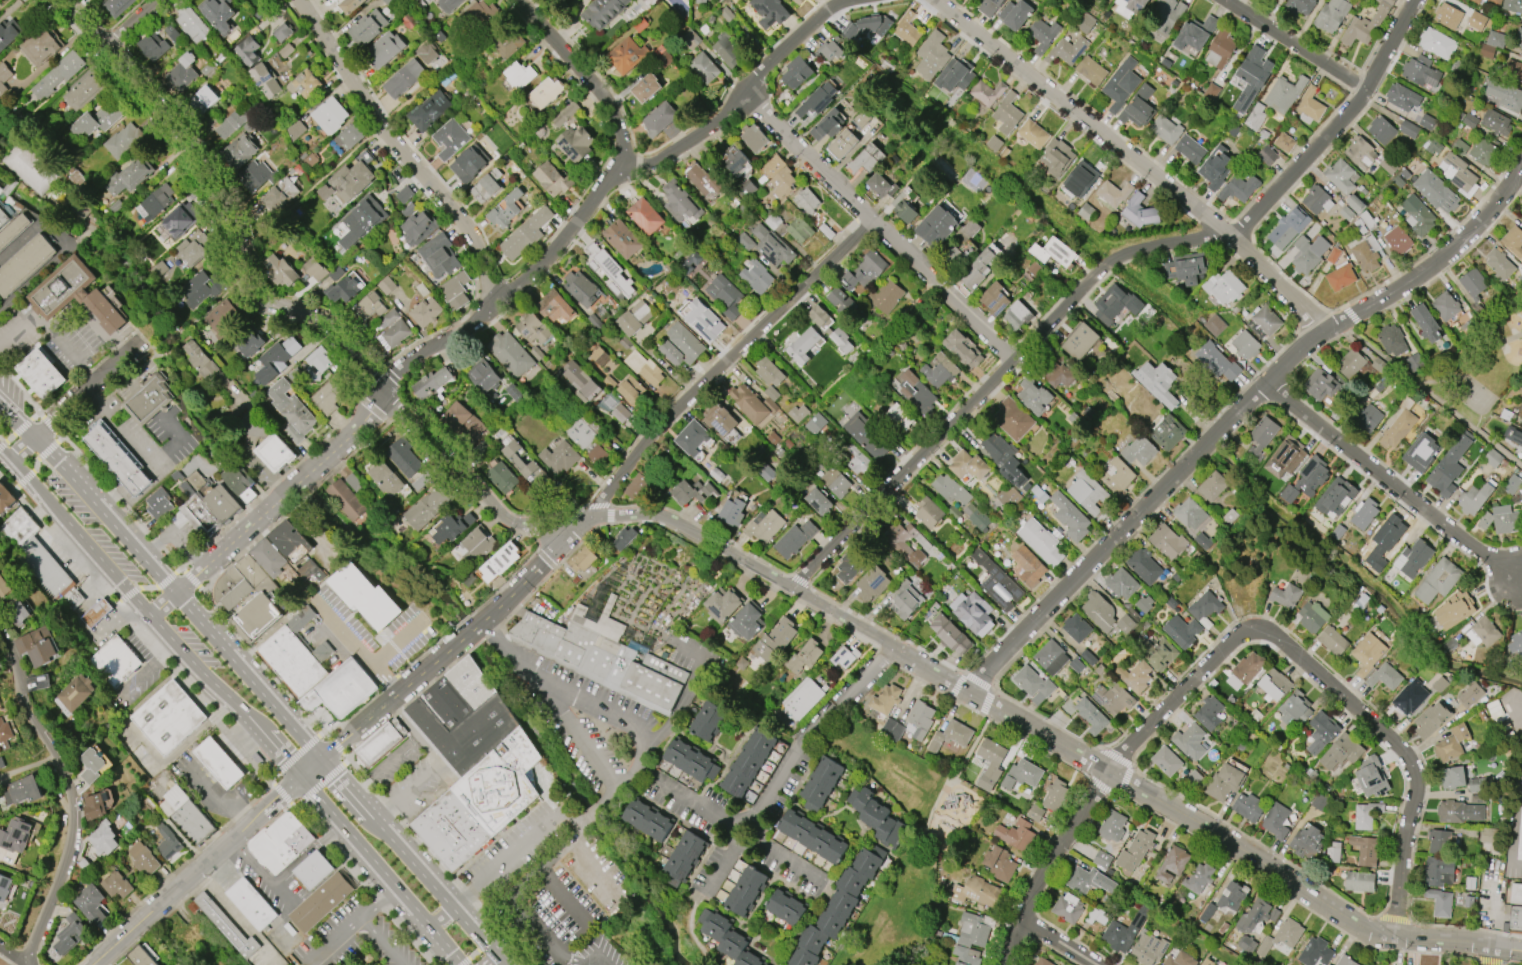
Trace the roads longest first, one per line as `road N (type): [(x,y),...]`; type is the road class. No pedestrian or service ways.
road 1 (residential): [(64,0),(151,94),(217,183),(239,228),(250,291),(342,332),(380,393),(512,520),(564,527),(621,512),(671,517),(1360,925),(1506,946)]
road 2 (residential): [(801,594),(1020,371),(1115,258),(1232,233),(1374,92),(1420,0)]
road 3 (residential): [(1392,932),(1416,776),(1407,757),(1260,632),(1238,636),(1127,749),(1030,892),(1006,964)]
road 4 (residential): [(974,696),(1009,646),(1263,383),(1466,238),(1521,165)]
road 5 (residential): [(478,624),(572,530),(660,419),(871,219)]
road 6 (residential): [(942,0),(1232,233),(1322,335)]
road 7 (residential): [(330,451),(414,352),(451,336),(528,275),(619,169)]
road 8 (residential): [(744,87),(1020,371)]
road 9 (residential): [(297,0),(411,165),(466,223),(493,302)]
road 10 (residential): [(0,636),(76,808),(73,842),(28,957),(34,964)]
road 11 (residential): [(1263,383),(1484,554),(1521,556)]
road 12 (residential): [(894,649),(804,741),(705,891)]
road 13 (secondary): [(67,522),(267,732)]
road 14 (residential): [(619,169),(683,145),(733,108),(744,87),(845,0)]
road 15 (tertiary): [(302,772),(93,964)]
road 16 (secondary): [(174,594),(78,480),(0,408)]
road 17 (secondary): [(502,964),(347,790)]
road 18 (residential): [(151,616),(318,463)]
road 19 (secondary): [(319,758),(174,594)]
road 20 (residential): [(619,169),(619,127),(600,89),(521,0)]
road 21 (secondary): [(334,816),(462,964)]
road 22 (residential): [(814,877),(650,775)]
road 23 (residential): [(319,758),(465,636)]
road 24 (residential): [(1221,0),(1374,92)]
road 25 (residential): [(8,461),(137,341)]

